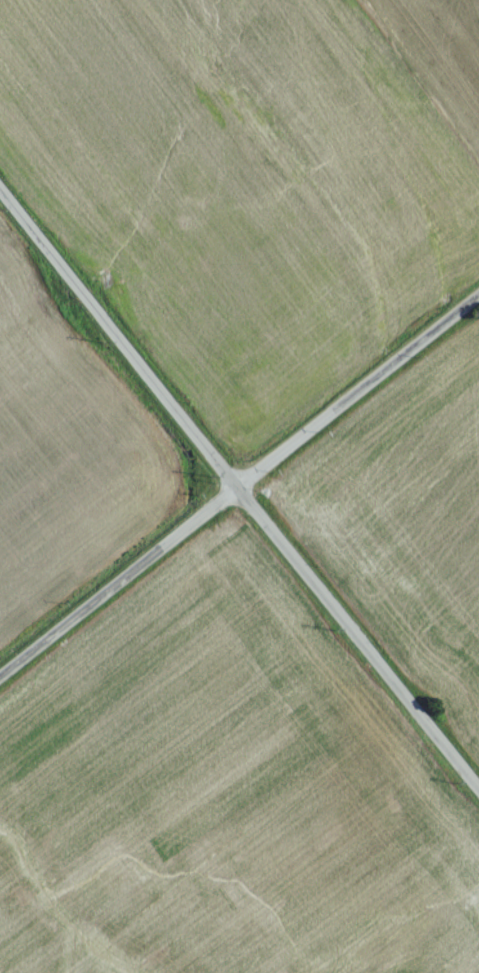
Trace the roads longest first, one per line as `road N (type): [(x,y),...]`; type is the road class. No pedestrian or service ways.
road 1 (residential): [(240,487),(0,188)]
road 2 (residential): [(478,785),(240,487)]
road 3 (residential): [(0,679),(240,487)]
road 4 (residential): [(240,487),(478,296)]

